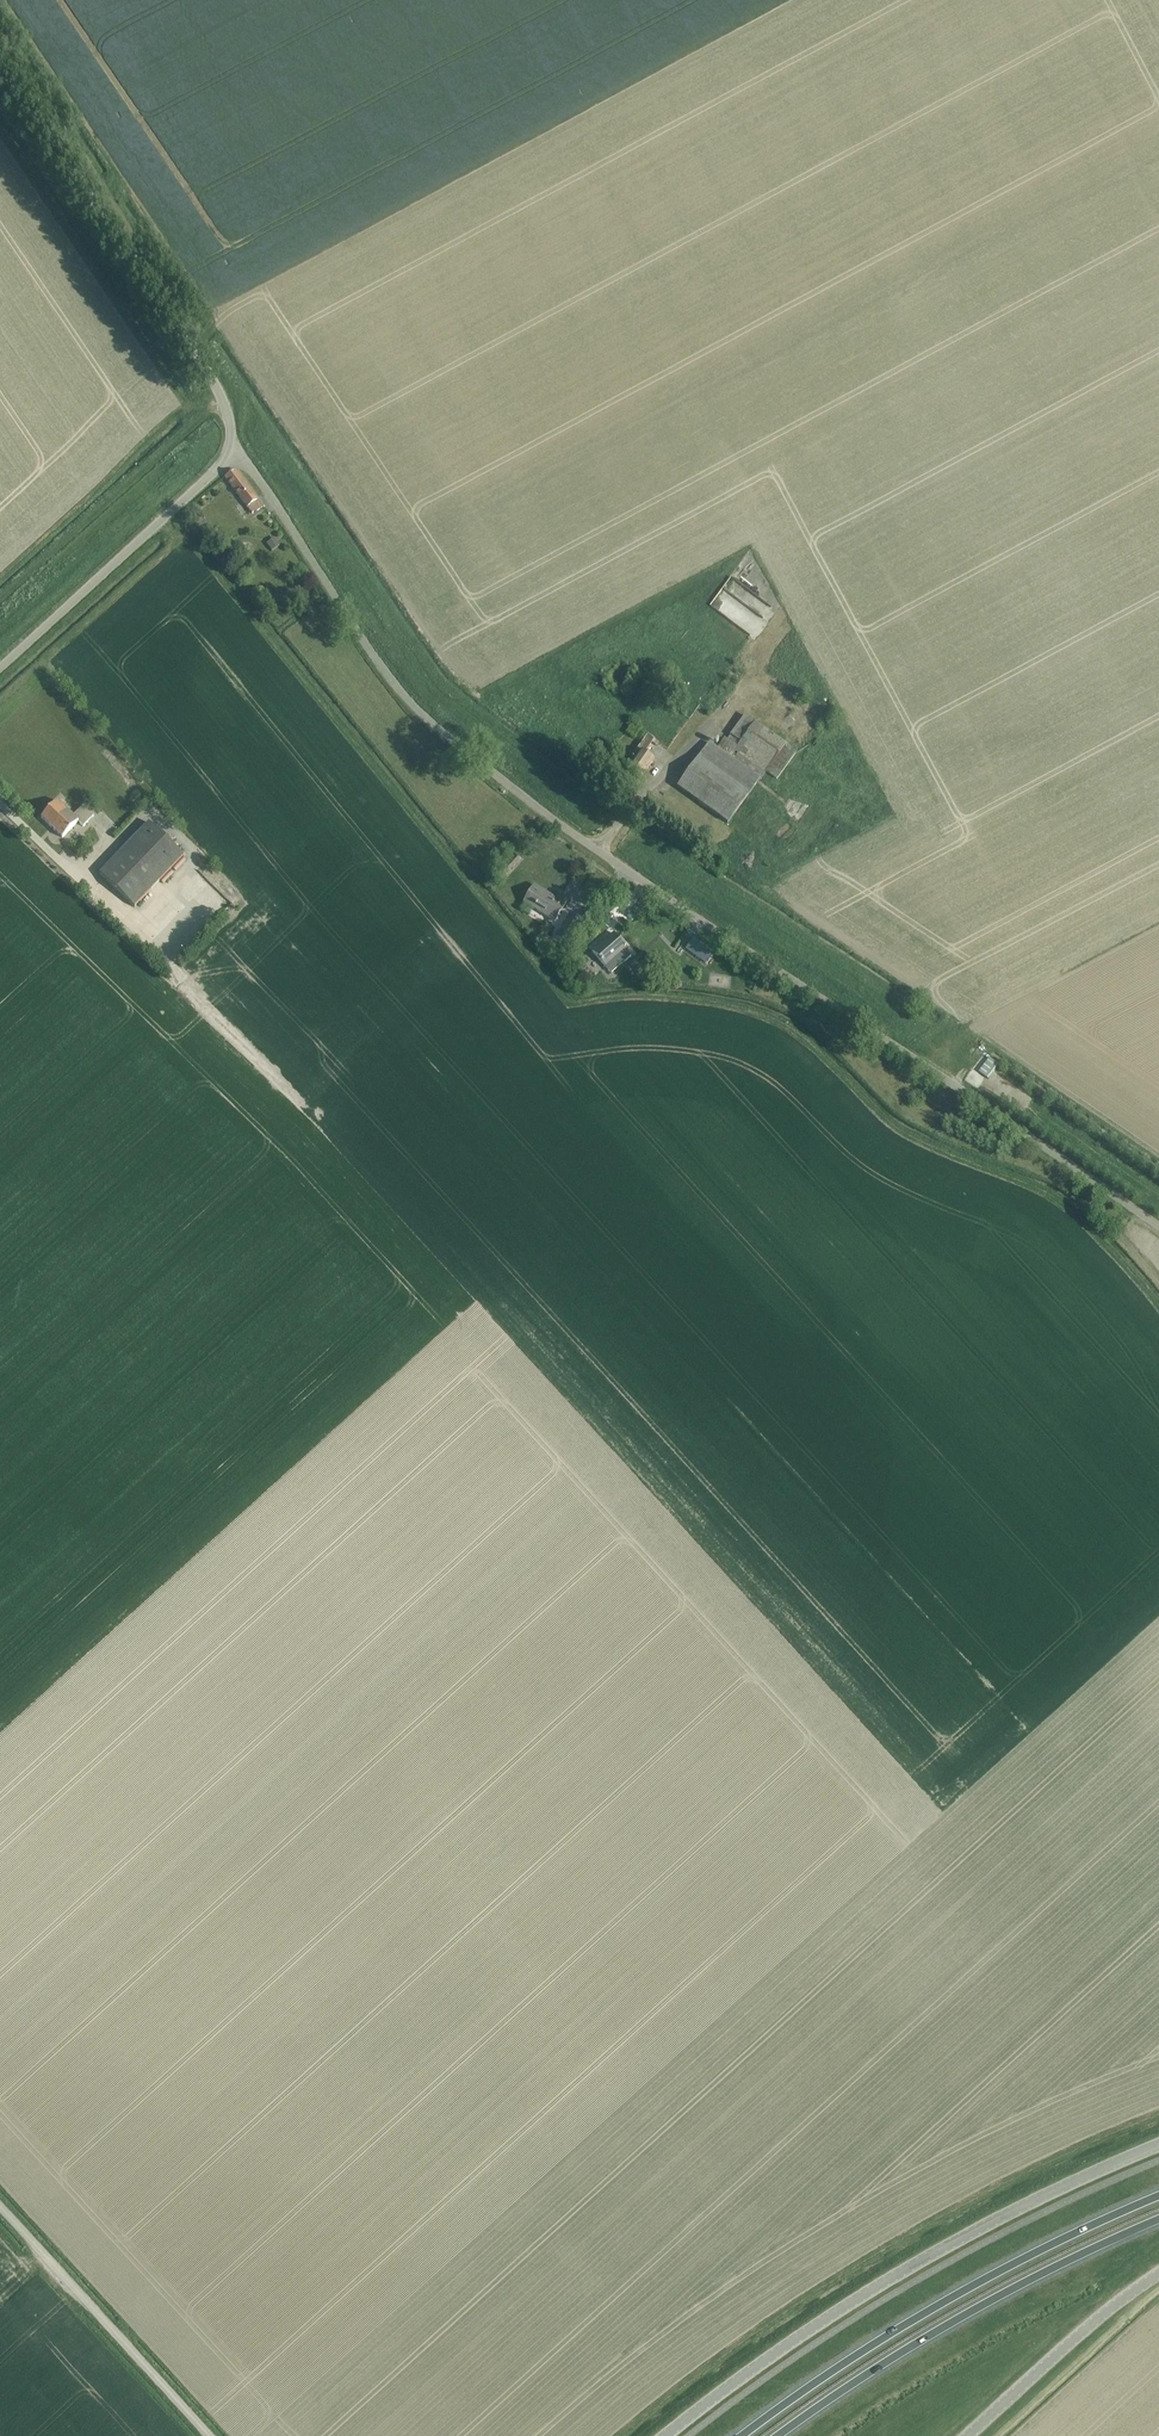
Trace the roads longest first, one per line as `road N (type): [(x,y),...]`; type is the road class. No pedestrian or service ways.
road 1 (unclassified): [(1158,1225),(457,747),(369,649),(249,469),(228,453)]
road 2 (unclassified): [(665,2435),(884,2282),(1047,2194),(1158,2145)]
road 3 (trunk): [(1158,2196),(980,2281),(740,2435)]
road 4 (unclassified): [(228,453),(227,416),(206,372),(0,70)]
road 5 (trunk): [(778,2435),(976,2308),(1158,2219)]
road 6 (unclassified): [(0,666),(228,453)]
road 7 (unclassified): [(209,2435),(0,2208)]
road 8 (track): [(0,600),(220,400)]
road 9 (unclassified): [(970,2435),(1095,2322),(1158,2277)]

